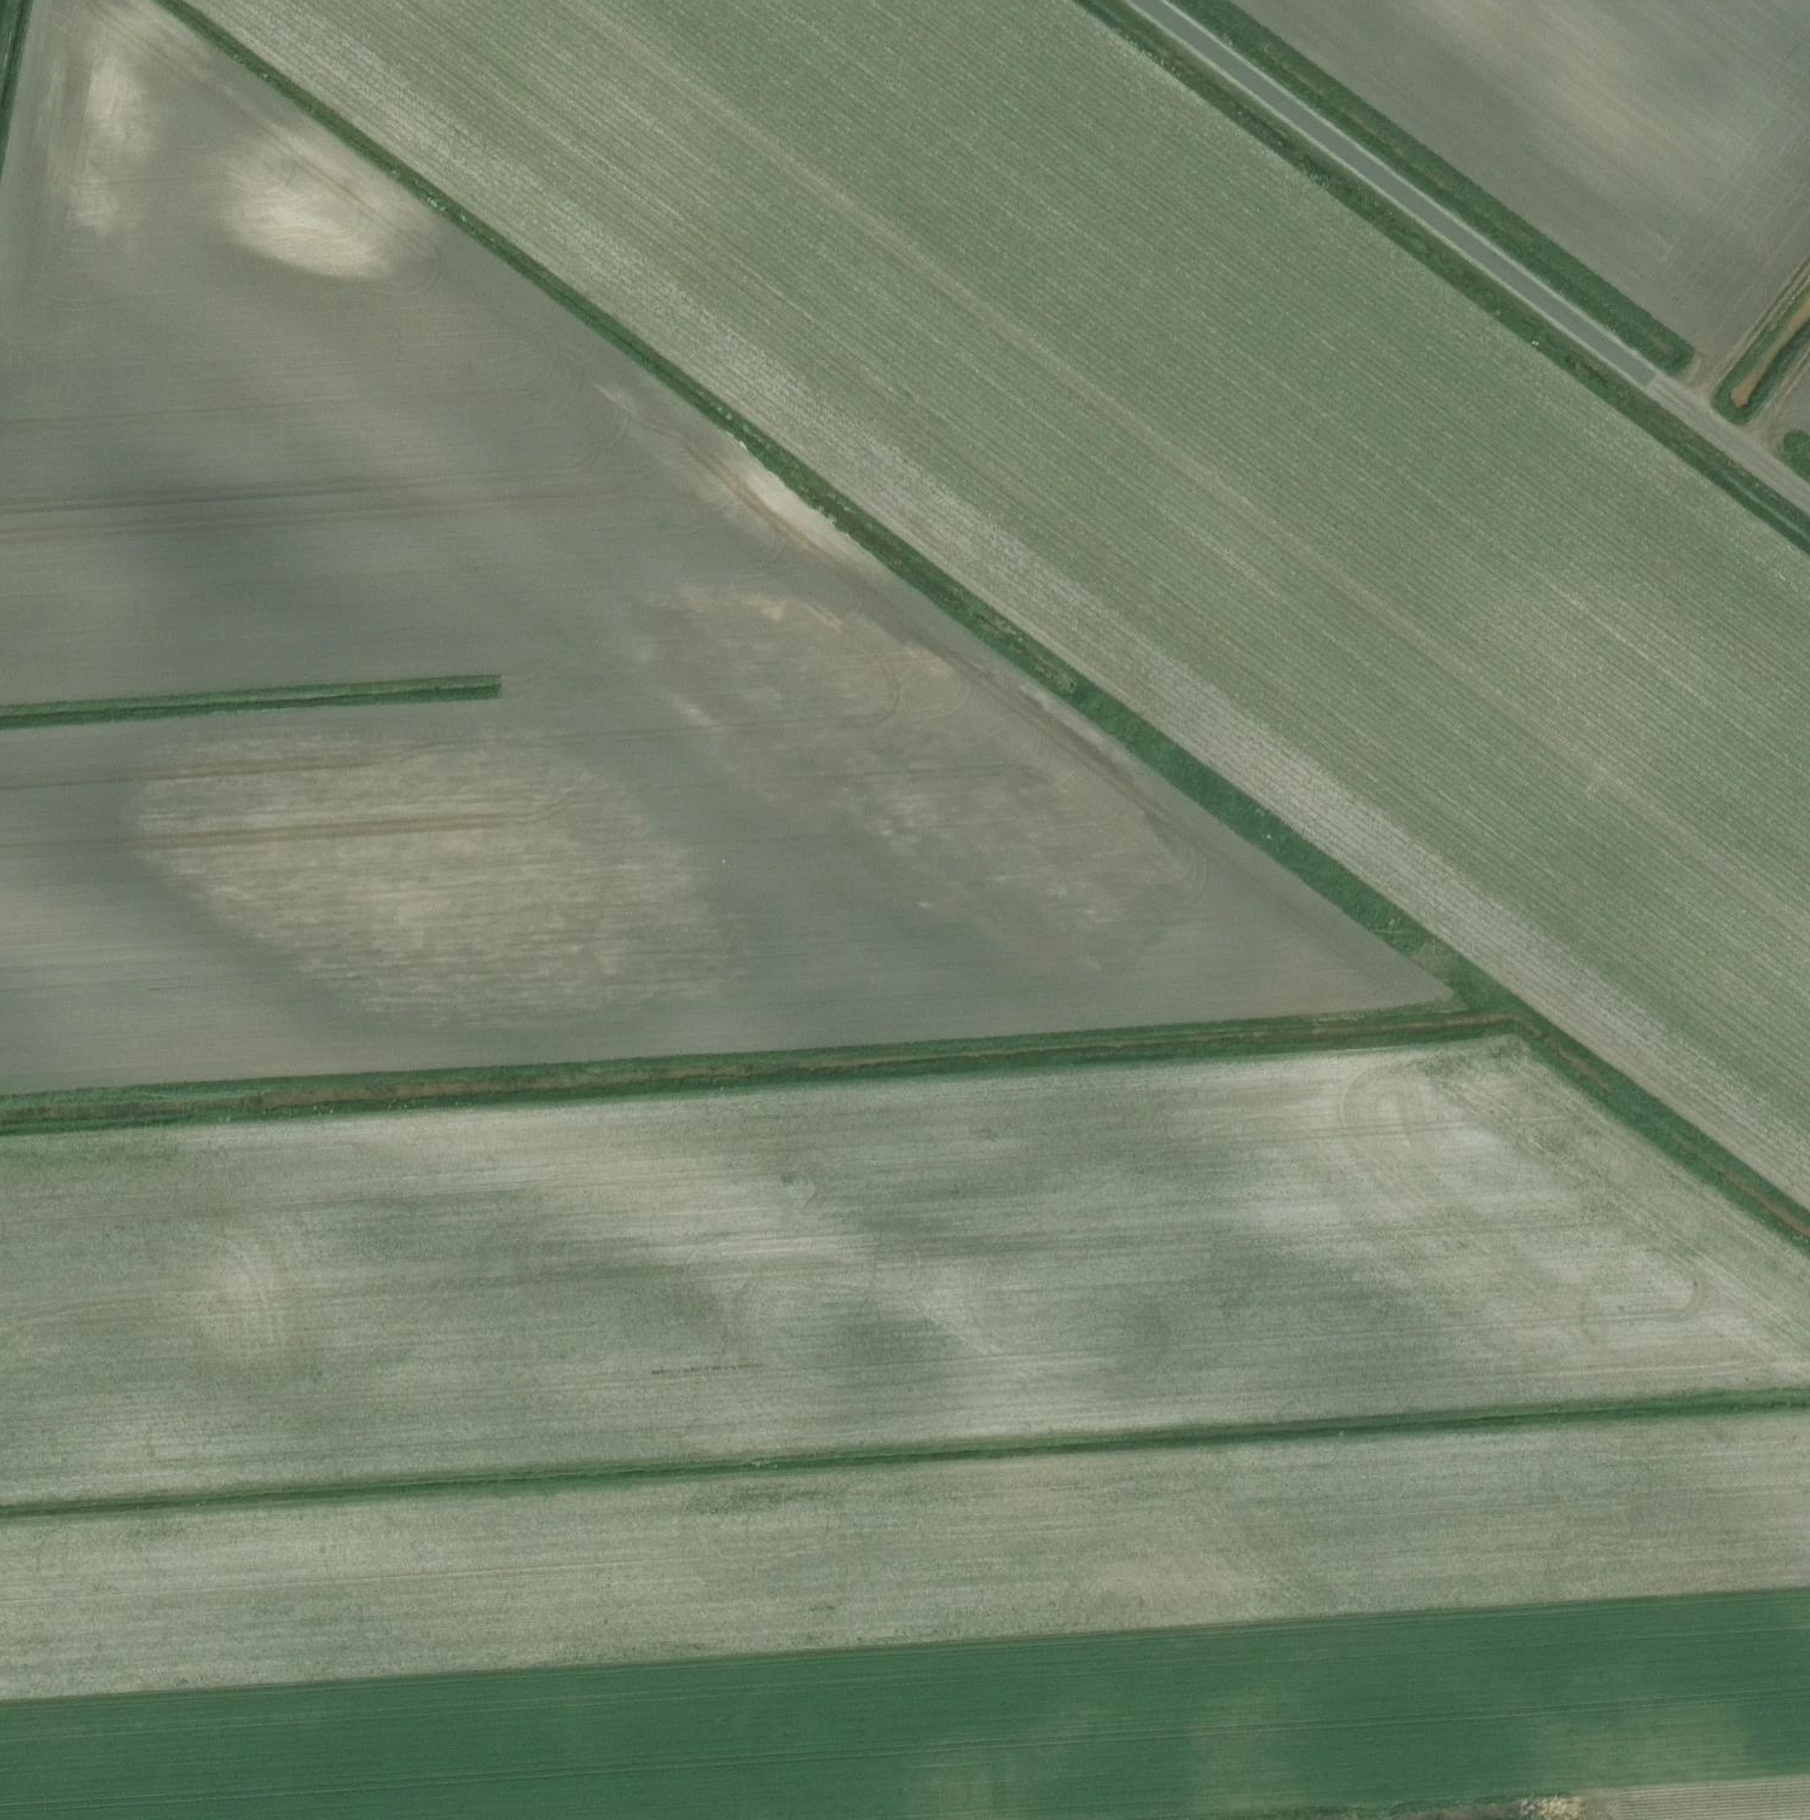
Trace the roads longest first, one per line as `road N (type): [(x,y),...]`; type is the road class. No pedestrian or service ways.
road 1 (unclassified): [(1809,502),(1144,0)]

